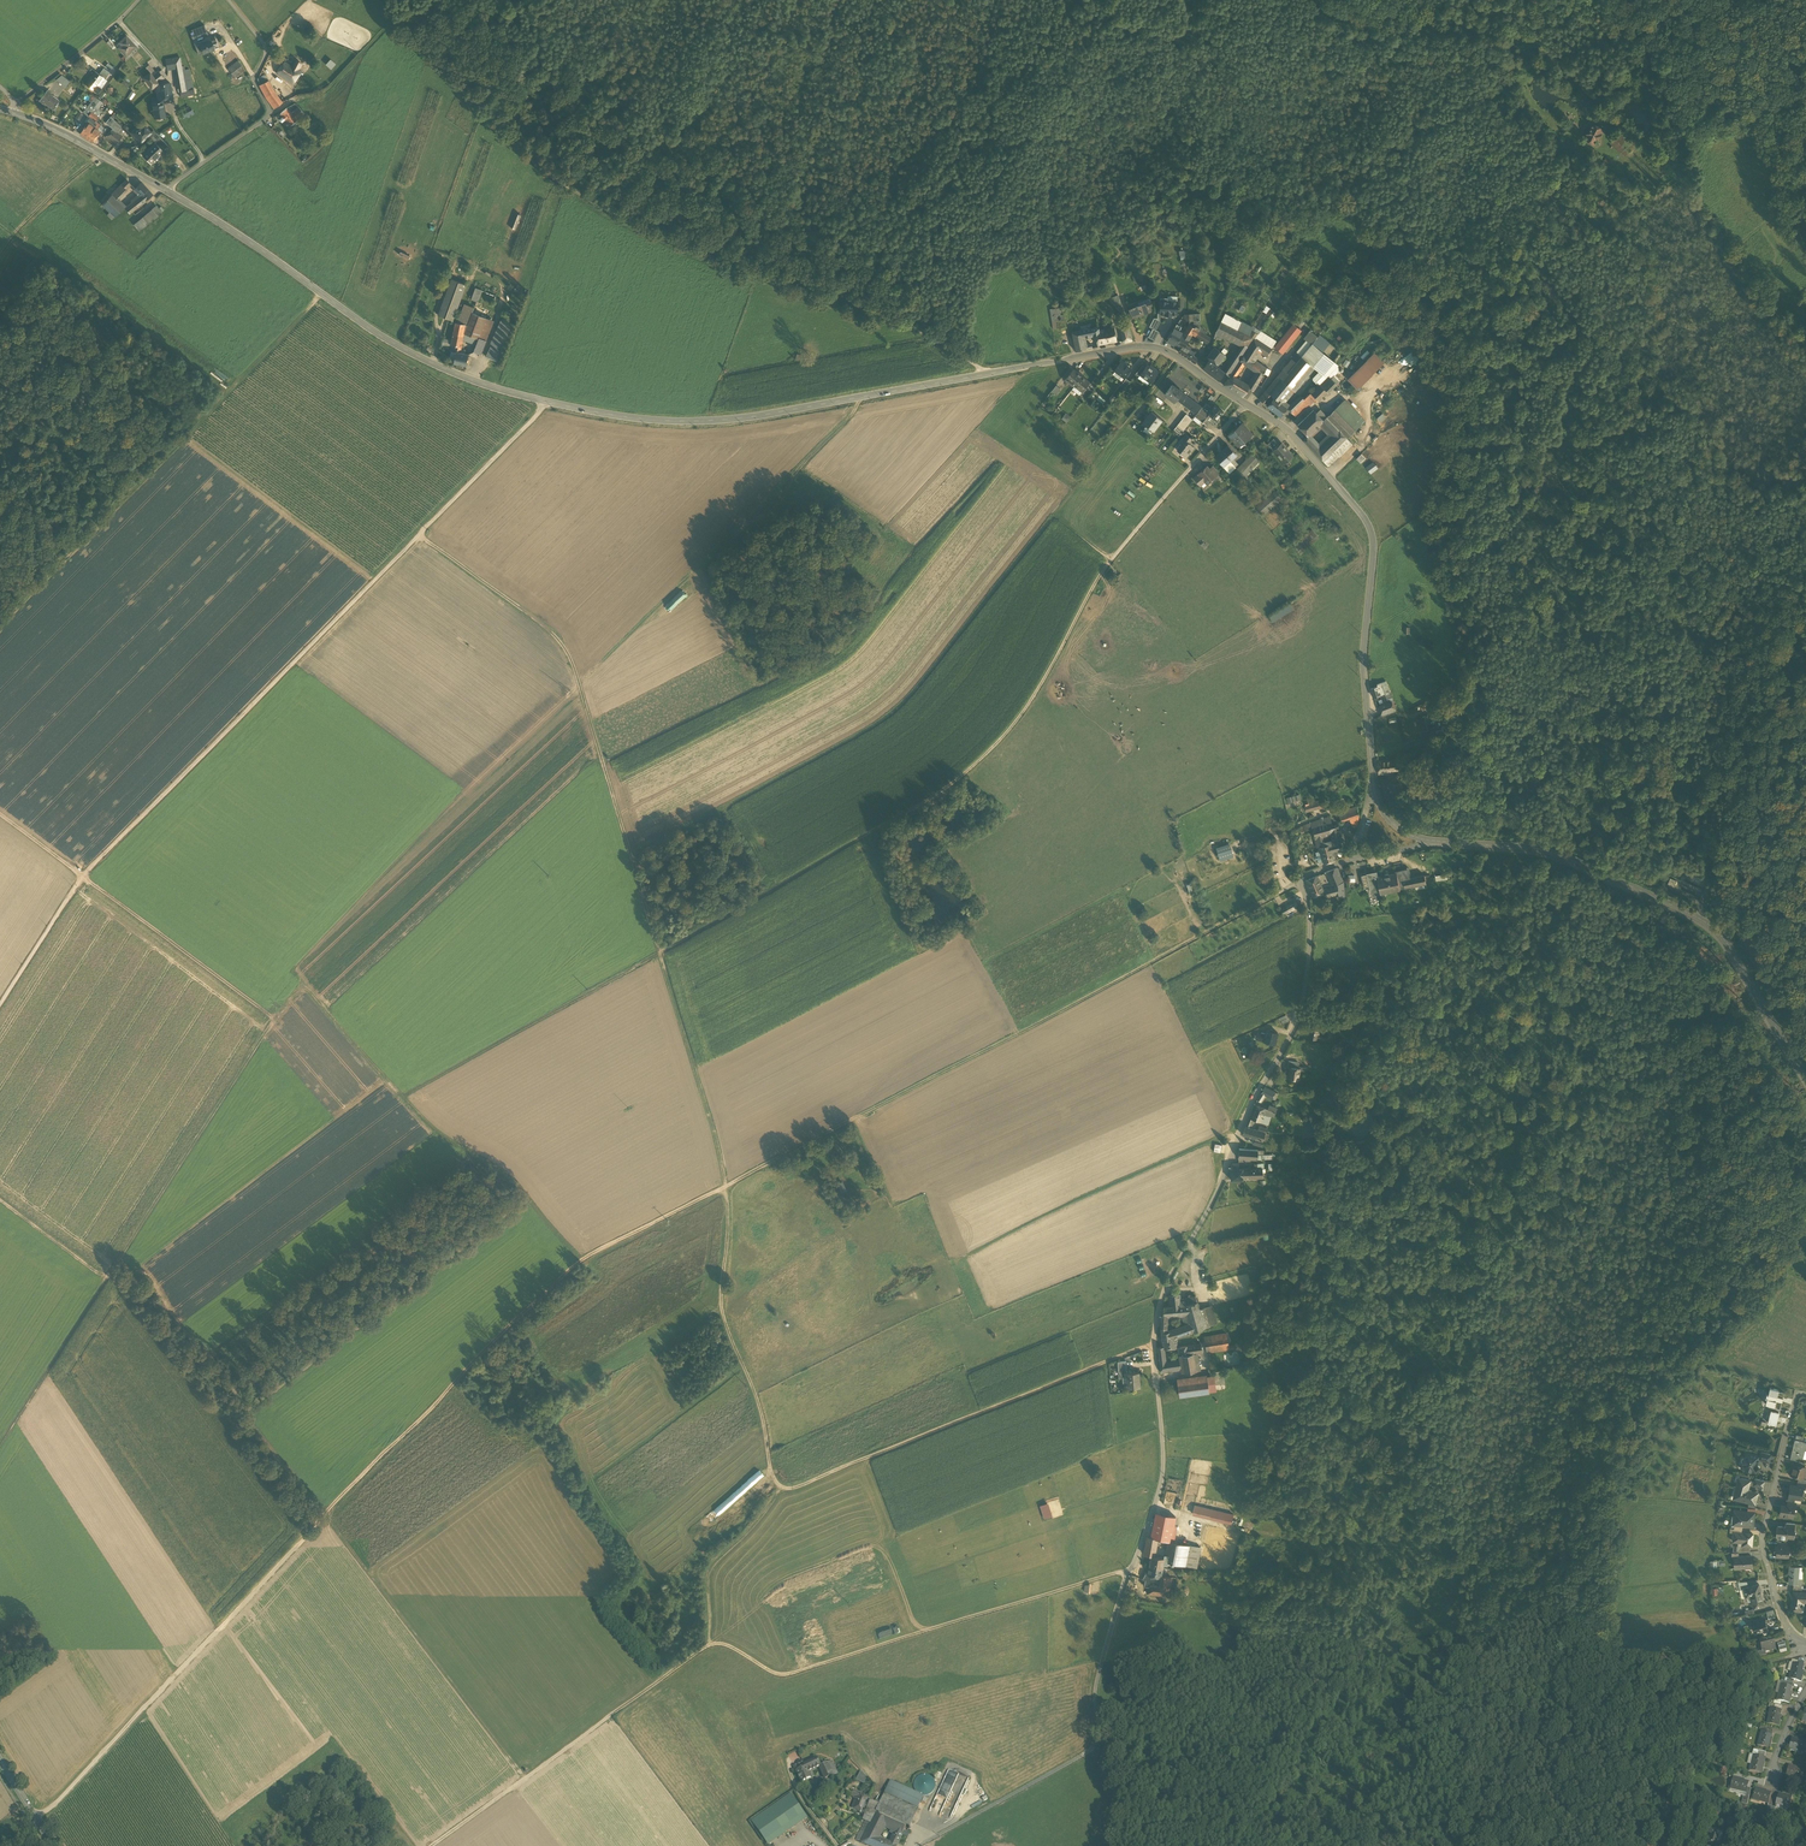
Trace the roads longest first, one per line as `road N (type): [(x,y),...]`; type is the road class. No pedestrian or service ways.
road 1 (track): [(422,540),(542,626),(576,675),(718,1146),(728,1208),(721,1313),(757,1401),(781,1490),(1154,1344)]
road 2 (residential): [(918,1845),(1096,1741),(1099,1671),(1163,1474),(1154,1344),(1160,1306),(1298,1019),(1310,938),(1302,879),(1350,861)]
road 3 (secondary): [(1246,404),(1154,347),(752,419),(681,424),(567,407),(454,375),(391,342),(167,191)]
road 4 (track): [(402,1097),(958,778),(1037,691),(1103,570)]
road 5 (track): [(0,1012),(84,880),(548,403)]
road 6 (track): [(430,1845),(708,1646),(788,1675),(1128,1575)]
road 7 (track): [(1271,897),(724,1192),(581,1258)]
road 8 (track): [(986,374),(833,275),(793,260),(702,253),(599,207),(541,169),(396,25),(387,0)]
road 9 (track): [(631,857),(898,708),(1104,451)]
road 10 (track): [(0,1446),(277,1023)]
road 11 (secondary): [(1805,1078),(1710,928),(1556,854),(1425,840)]
road 12 (track): [(0,625),(326,296)]
road 13 (secondary): [(1375,793),(1363,670),(1373,536),(1289,431),(1246,404)]
road 14 (track): [(326,1516),(37,1820)]
road 15 (track): [(581,1258),(326,1516)]
road 16 (track): [(0,816),(277,1023)]
road 17 (track): [(523,1779),(326,1516)]
road 18 (track): [(118,1270),(235,1393),(238,1408),(318,1523)]
road 19 (track): [(966,1252),(1213,1140),(1239,1136)]
road 20 (track): [(238,1610),(409,1845)]
road 21 (residential): [(1805,1641),(1784,1620),(1763,1540),(1797,1392),(1805,1395)]
road 22 (track): [(17,237),(228,397)]
road 23 (residential): [(228,0),(265,47),(252,80),(271,114),(167,191)]
road 24 (track): [(402,1097),(462,1152),(510,1175),(541,1221),(581,1258)]
road 25 (track): [(866,396),(701,565)]
road 26 (residential): [(1246,404),(1103,570)]
road 27 (track): [(277,1023),(302,984),(402,1097)]
road 28 (track): [(708,1646),(704,1576),(781,1490)]
road 29 (secondary): [(167,191),(14,112)]
road 30 (residential): [(14,112),(16,101),(139,0)]
road 31 (track): [(271,114),(329,94),(396,25)]
road 32 (track): [(0,1199),(109,1280)]
road 33 (track): [(1246,404),(1294,351),(1315,307)]

